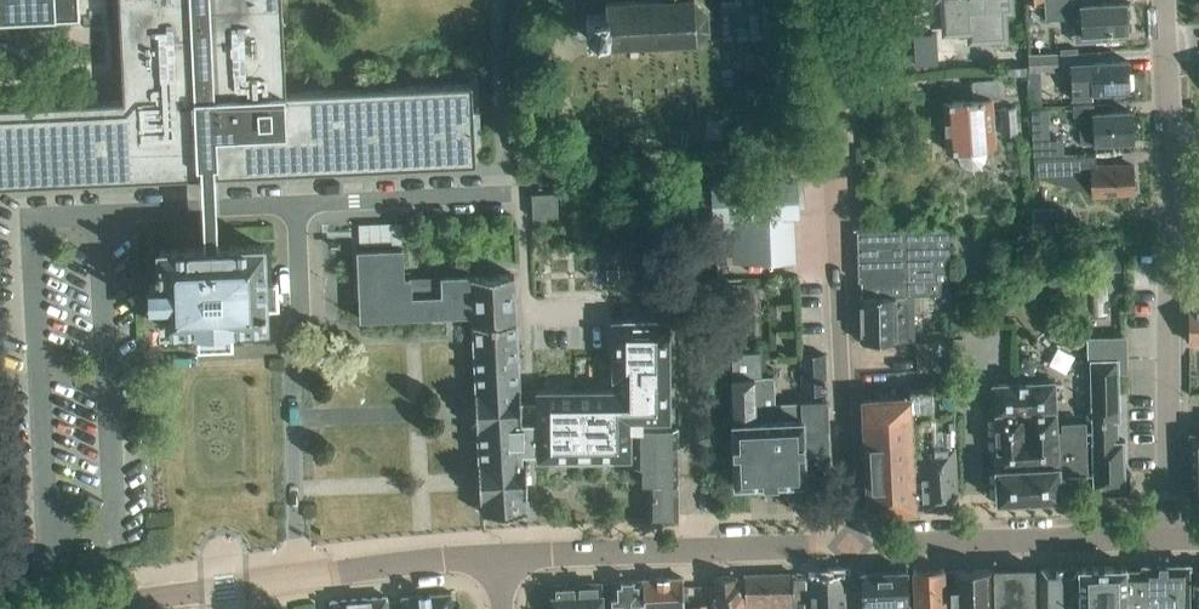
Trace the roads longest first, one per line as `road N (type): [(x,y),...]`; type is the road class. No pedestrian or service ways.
road 1 (tertiary): [(846,548),(823,0)]
road 2 (residential): [(1169,538),(1171,146),(1164,0)]
road 3 (secondary): [(77,608),(503,557)]
road 4 (secondary): [(503,557),(846,548)]
road 5 (secondary): [(1169,538),(846,548)]

